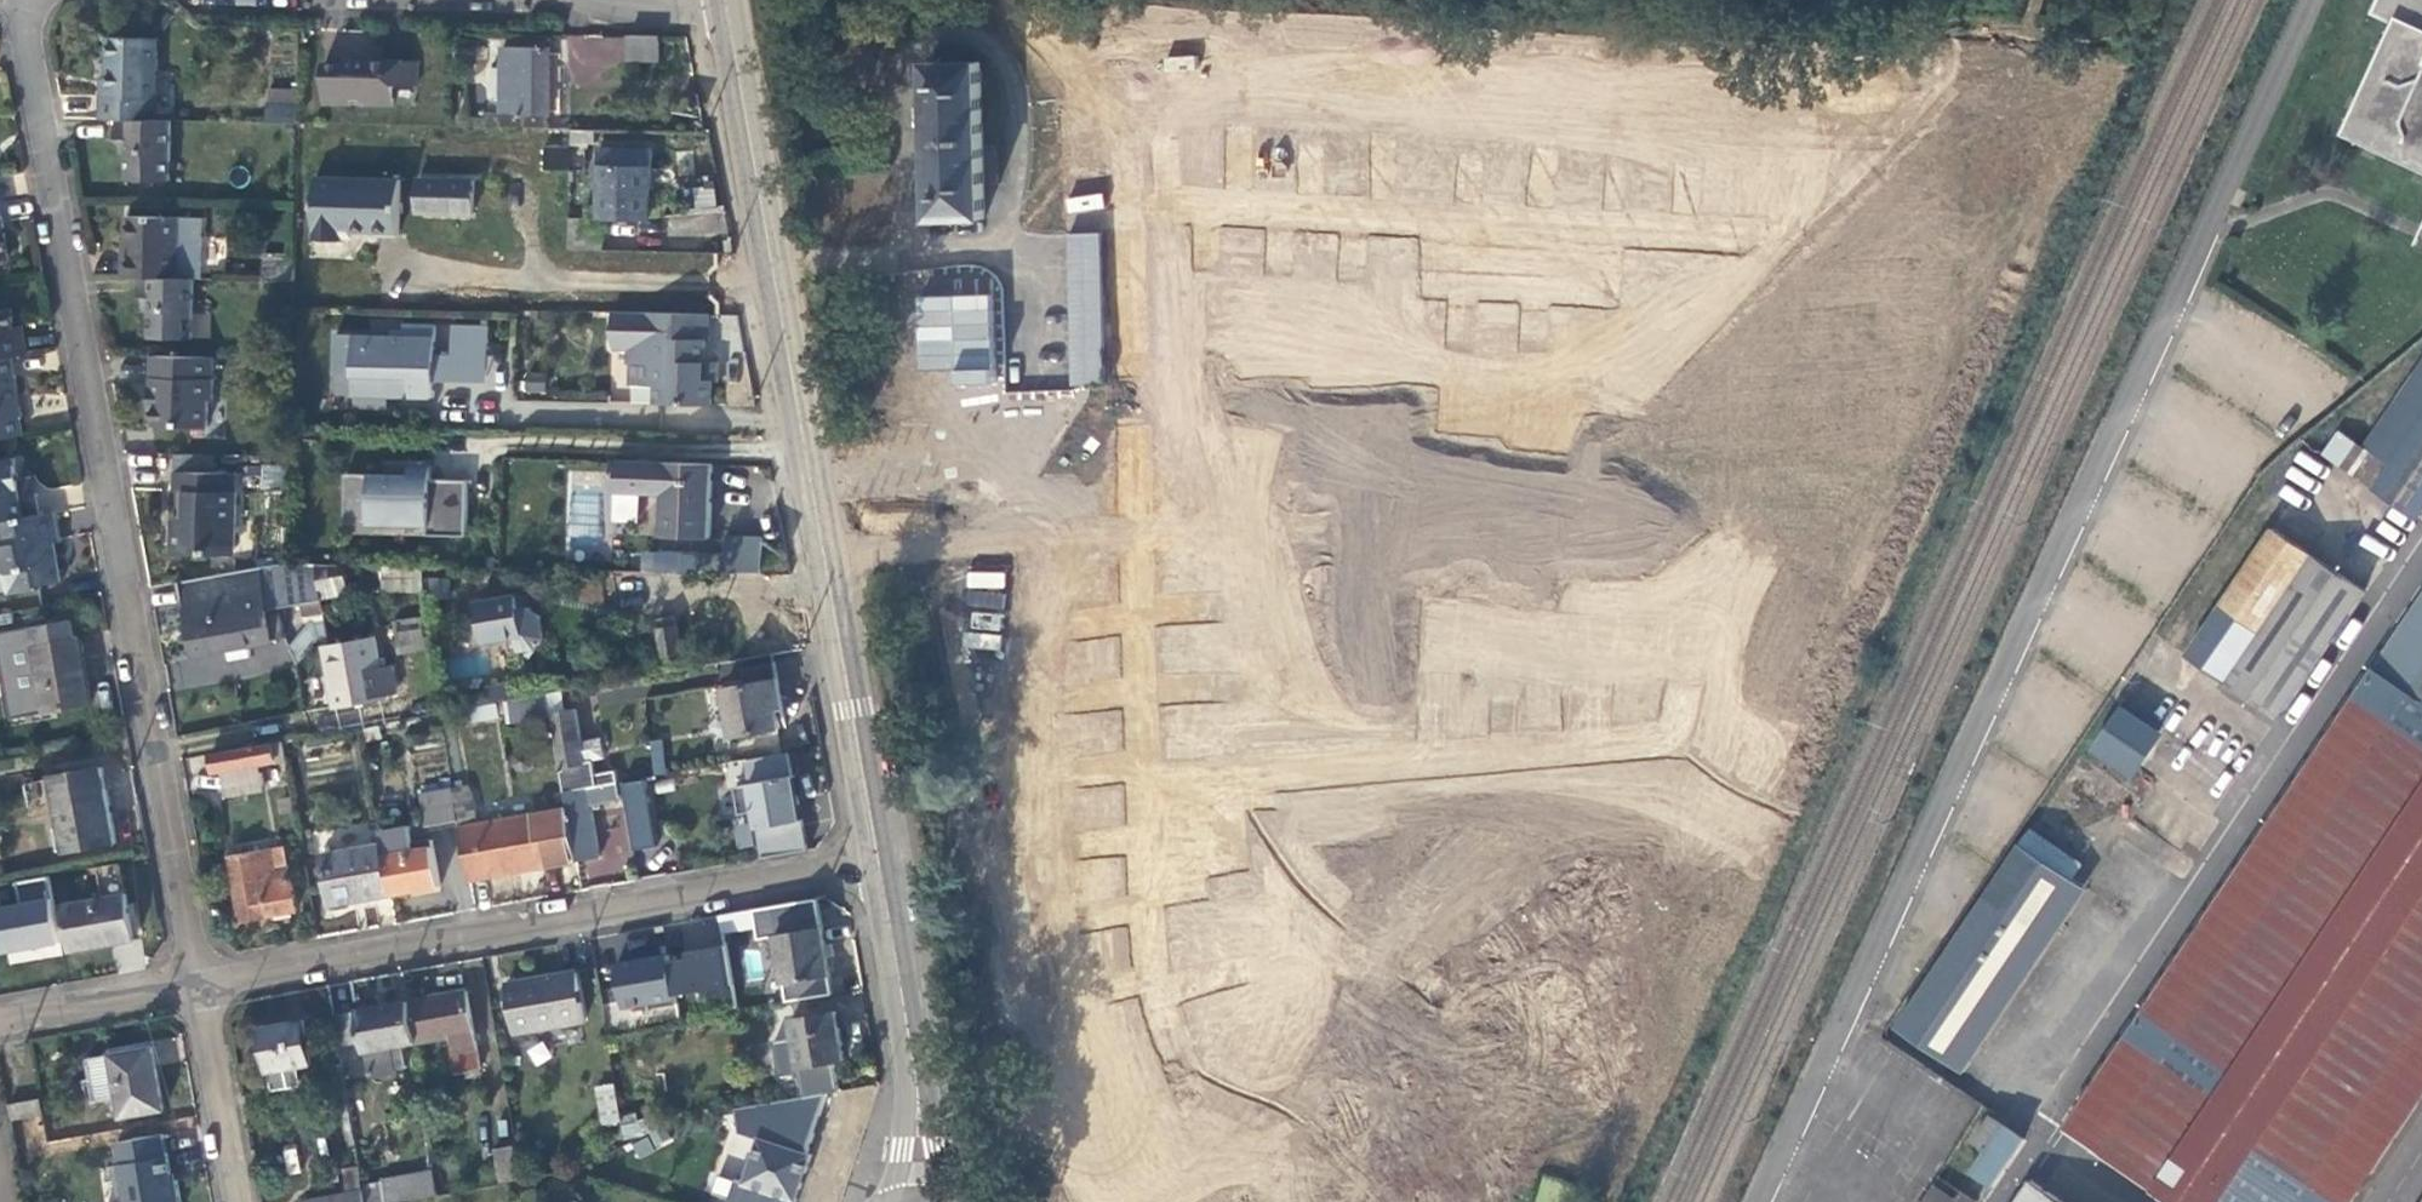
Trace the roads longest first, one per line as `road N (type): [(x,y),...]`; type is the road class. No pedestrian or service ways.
road 1 (residential): [(1766,1201),(2315,0)]
road 2 (residential): [(200,983),(33,67),(32,0)]
road 3 (residential): [(1125,201),(1853,240)]
road 4 (residential): [(877,856),(200,983)]
road 5 (secondary): [(774,264),(877,856)]
road 6 (residential): [(1140,785),(1125,475),(1125,201)]
road 7 (residential): [(1140,785),(1664,743),(1685,710)]
road 8 (residential): [(1264,1201),(1179,1077),(1156,1004),(1140,785)]
road 9 (residential): [(774,264),(947,251),(1082,204),(1125,201)]
road 10 (secondary): [(877,856),(913,1069),(918,1201)]
road 11 (secondary): [(727,1),(774,264)]
road 12 (residential): [(240,1201),(200,983)]
road 13 (residential): [(200,983),(0,1020)]
road 14 (residential): [(727,1),(633,9),(581,0)]

